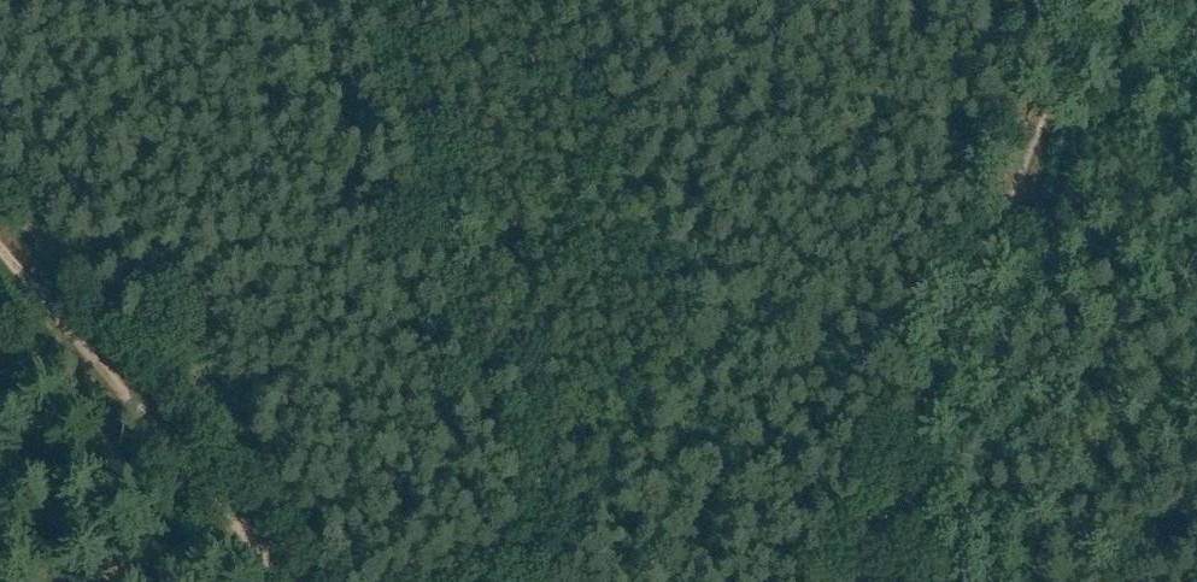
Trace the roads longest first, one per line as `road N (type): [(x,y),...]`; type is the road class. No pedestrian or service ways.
road 1 (track): [(861,581),(1093,0)]
road 2 (track): [(0,245),(291,581)]

